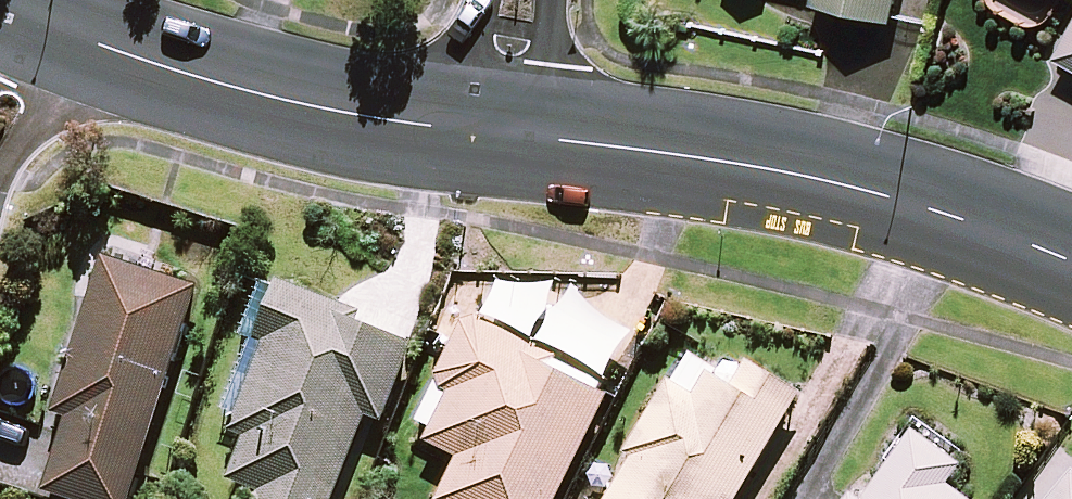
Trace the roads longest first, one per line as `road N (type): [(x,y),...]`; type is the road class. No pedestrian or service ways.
road 1 (tertiary): [(501,138),(738,163),(919,205),(1071,263)]
road 2 (tertiary): [(43,28),(233,88),(501,138)]
road 3 (residential): [(521,0),(501,138)]
road 4 (residential): [(0,148),(43,28)]

